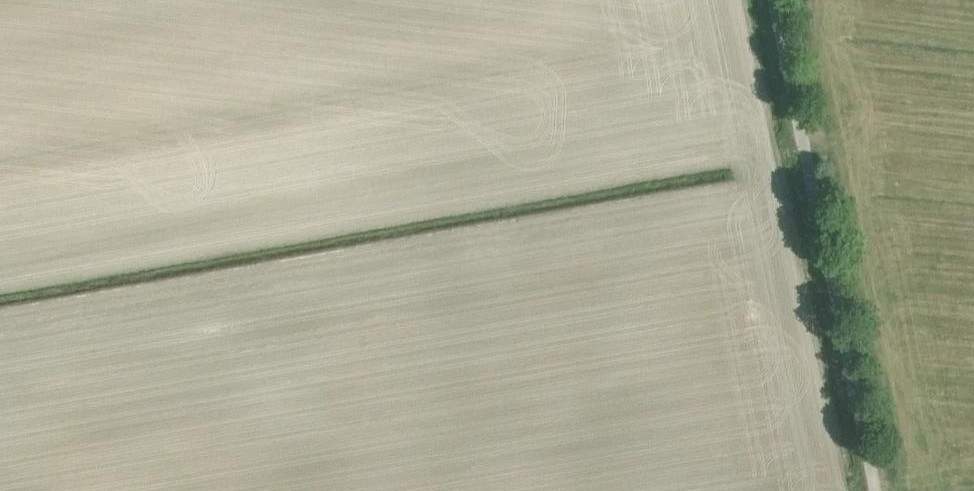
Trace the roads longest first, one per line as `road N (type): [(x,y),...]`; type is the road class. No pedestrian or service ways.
road 1 (unclassified): [(875,490),(774,0)]

